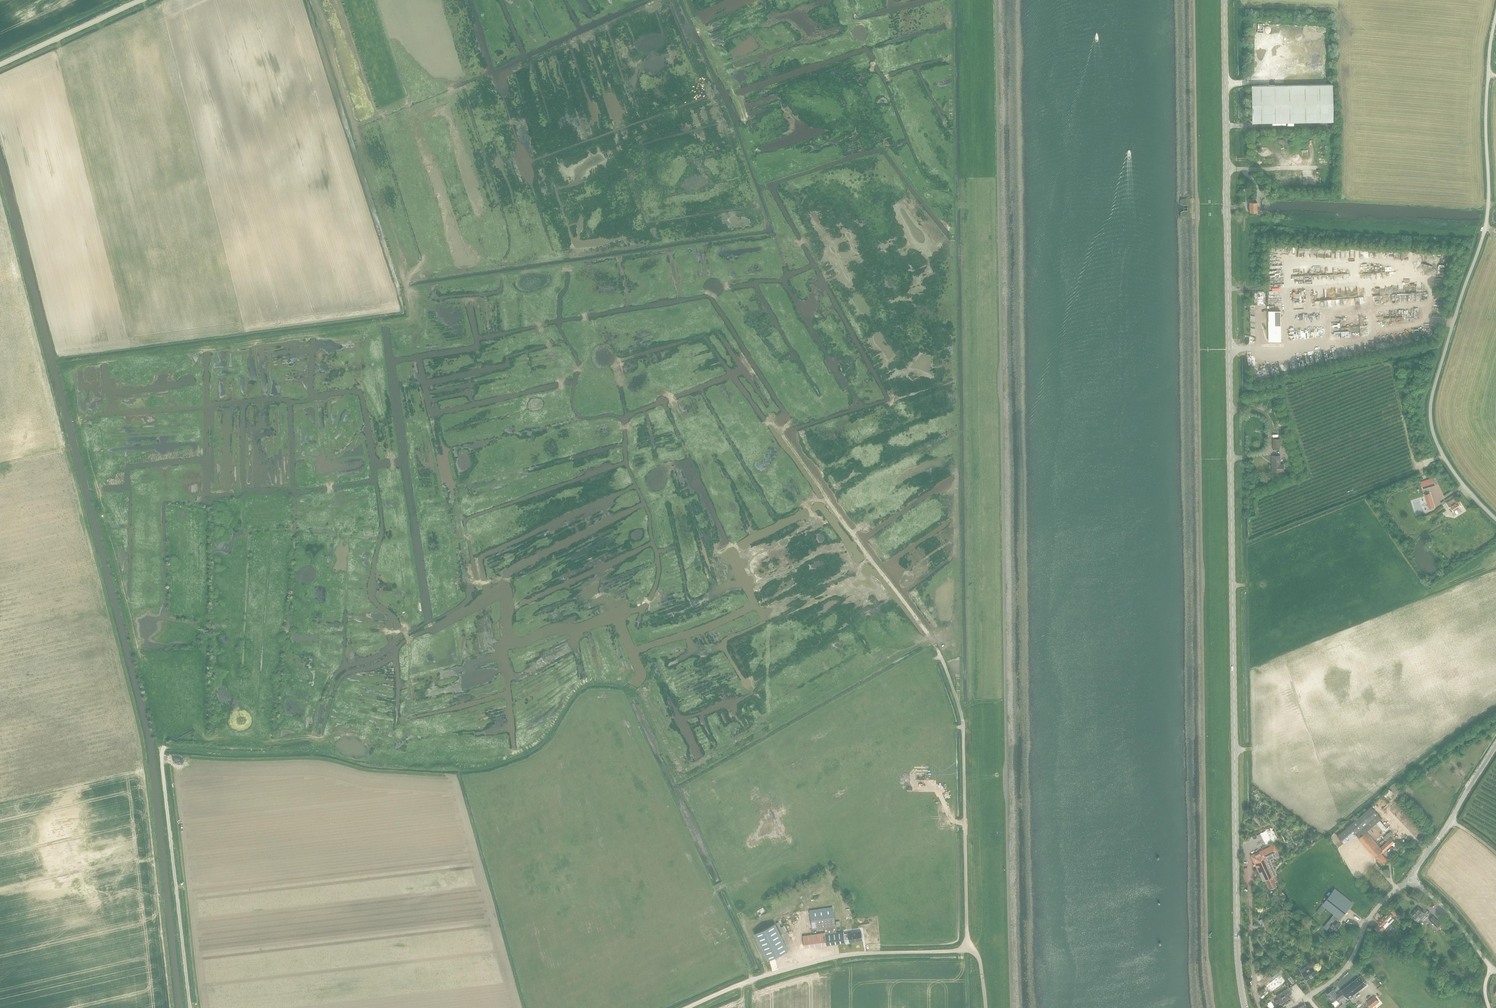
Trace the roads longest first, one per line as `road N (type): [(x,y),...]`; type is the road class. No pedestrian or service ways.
road 1 (tertiary): [(1246,1007),(1236,885),(1225,0)]
road 2 (unclassified): [(1495,517),(1435,437),(1433,412),(1486,226),(1495,24)]
road 3 (track): [(473,585),(472,601),(459,610),(378,662),(341,674),(312,746),(248,754),(167,748)]
road 4 (unclassified): [(966,950),(963,726),(935,646)]
road 5 (unclassified): [(691,1007),(844,956),(966,950)]
road 6 (unclassified): [(191,1007),(167,748)]
road 7 (track): [(1486,226),(1464,233),(1264,219)]
road 8 (track): [(935,646),(818,488)]
road 9 (residential): [(1288,1007),(1344,971),(1368,922),(1409,878)]
road 10 (unclassified): [(0,66),(144,0)]
road 11 (unclassified): [(1495,971),(1438,900),(1409,878)]
road 12 (track): [(684,0),(741,112)]

